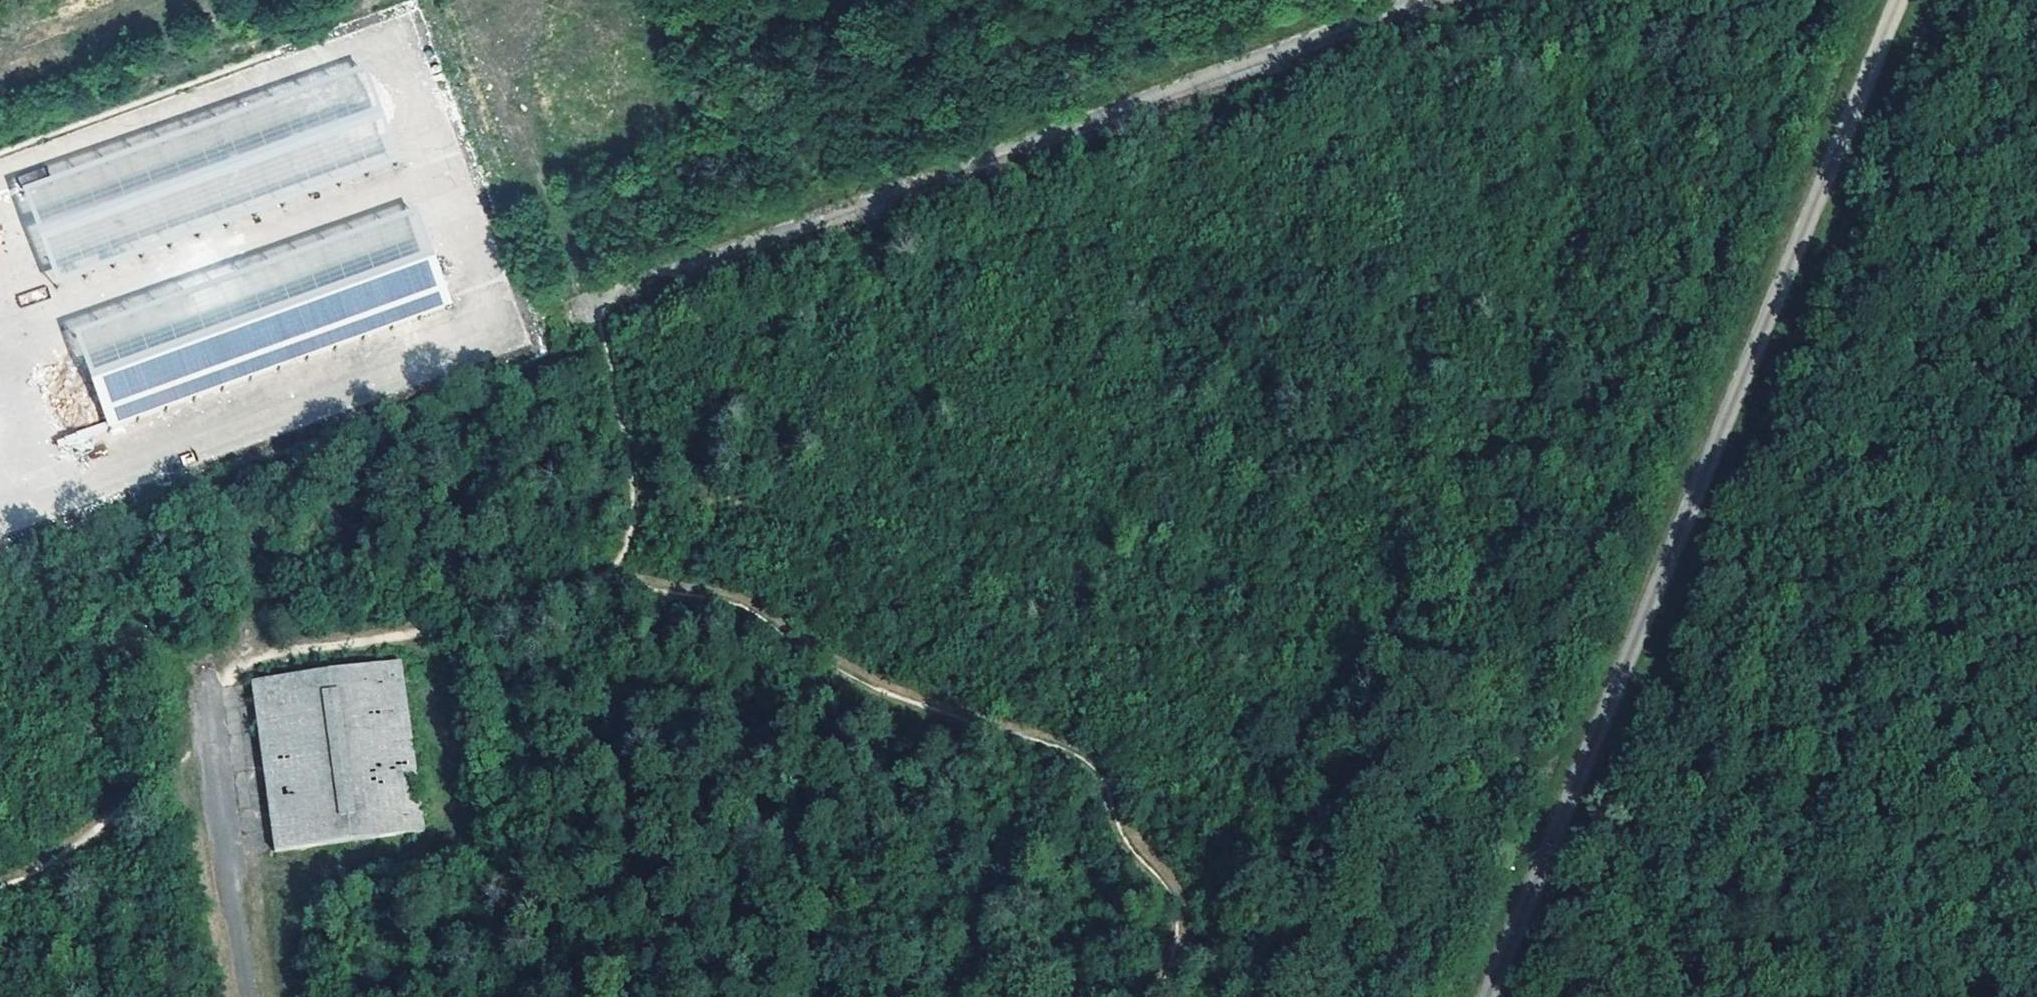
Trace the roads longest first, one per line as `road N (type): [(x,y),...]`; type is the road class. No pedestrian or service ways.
road 1 (unclassified): [(1905,0),(1491,996)]
road 2 (track): [(602,301),(1439,0)]
road 3 (unclassified): [(247,996),(210,729)]

